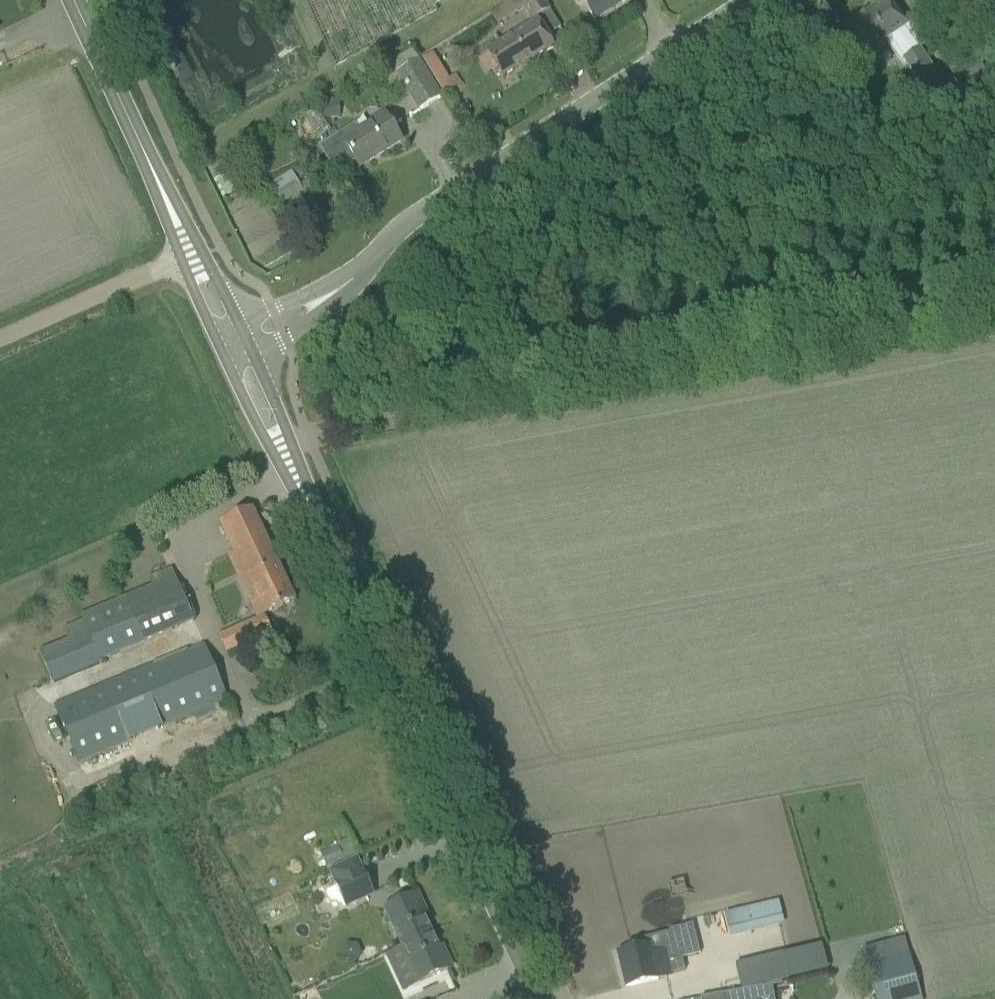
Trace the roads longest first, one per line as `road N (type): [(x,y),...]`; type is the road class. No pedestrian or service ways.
road 1 (secondary): [(536,998),(284,454)]
road 2 (unclassified): [(331,295),(403,227),(740,0)]
road 3 (secondary): [(190,263),(67,0)]
road 4 (unclassified): [(0,345),(190,263)]
road 5 (secondary): [(223,348),(284,454)]

